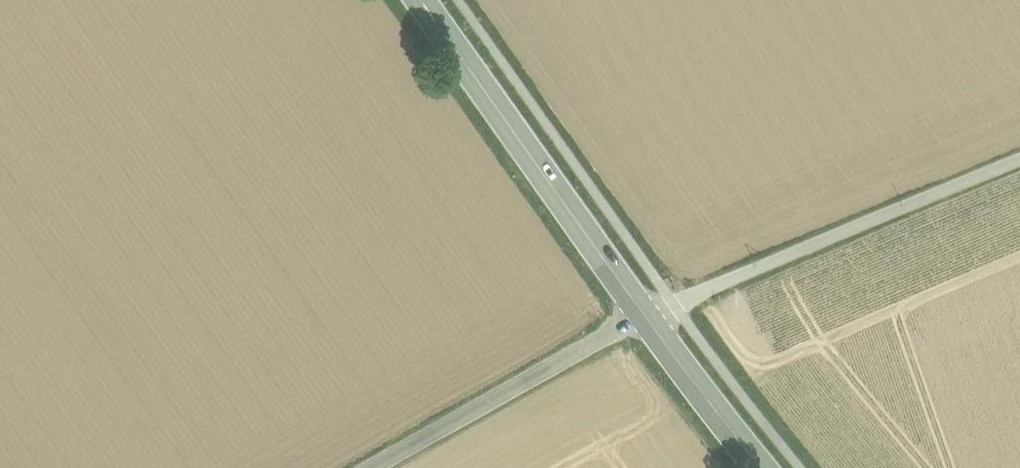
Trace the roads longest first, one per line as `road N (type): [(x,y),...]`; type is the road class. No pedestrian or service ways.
road 1 (unclassified): [(1019,159),(643,312)]
road 2 (primary): [(422,0),(643,312)]
road 3 (unclassified): [(643,312),(377,467)]
road 4 (primary): [(643,312),(761,467)]

